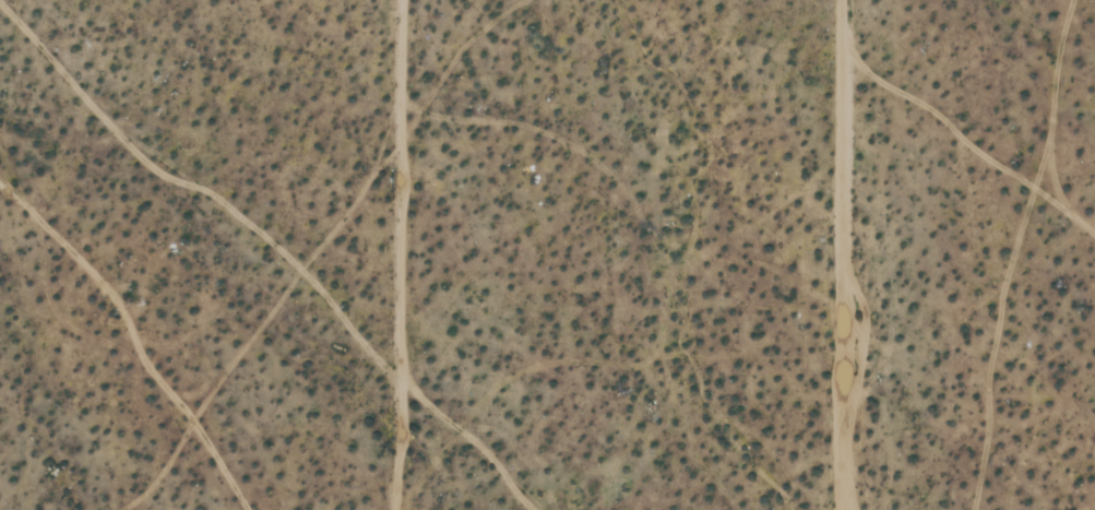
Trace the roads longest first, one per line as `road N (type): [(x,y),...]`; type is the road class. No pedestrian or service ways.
road 1 (track): [(846,509),(851,0)]

